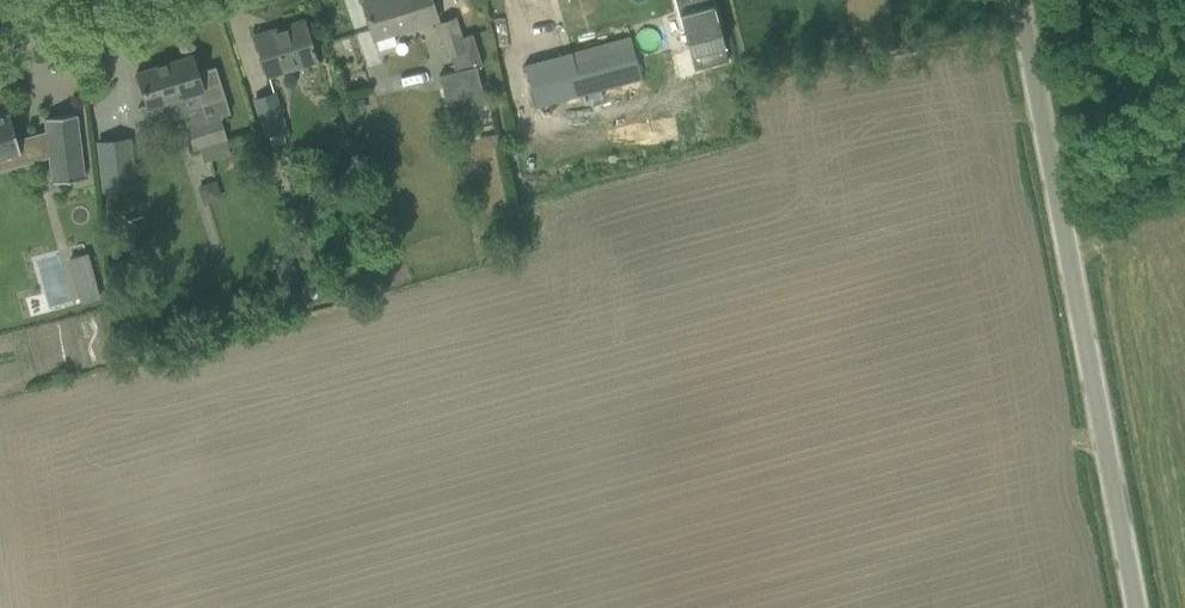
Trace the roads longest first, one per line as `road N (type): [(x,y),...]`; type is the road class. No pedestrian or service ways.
road 1 (unclassified): [(1135,607),(1014,0)]

